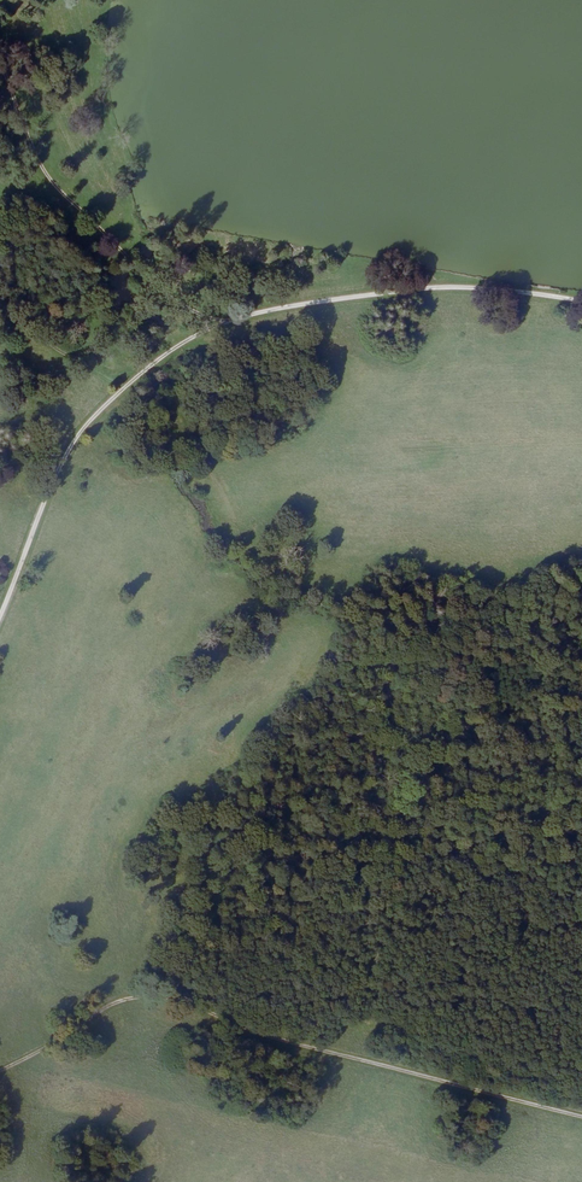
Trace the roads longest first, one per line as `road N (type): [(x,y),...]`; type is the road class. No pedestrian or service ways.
road 1 (unclassified): [(0,1069),(113,1004),(142,997),(581,1118)]
road 2 (unclassified): [(217,325),(152,363),(92,418),(60,464),(0,623)]
road 3 (unclassified): [(581,301),(425,289),(280,308),(217,325)]
road 4 (unclassified): [(19,123),(59,193),(174,309),(217,325)]

